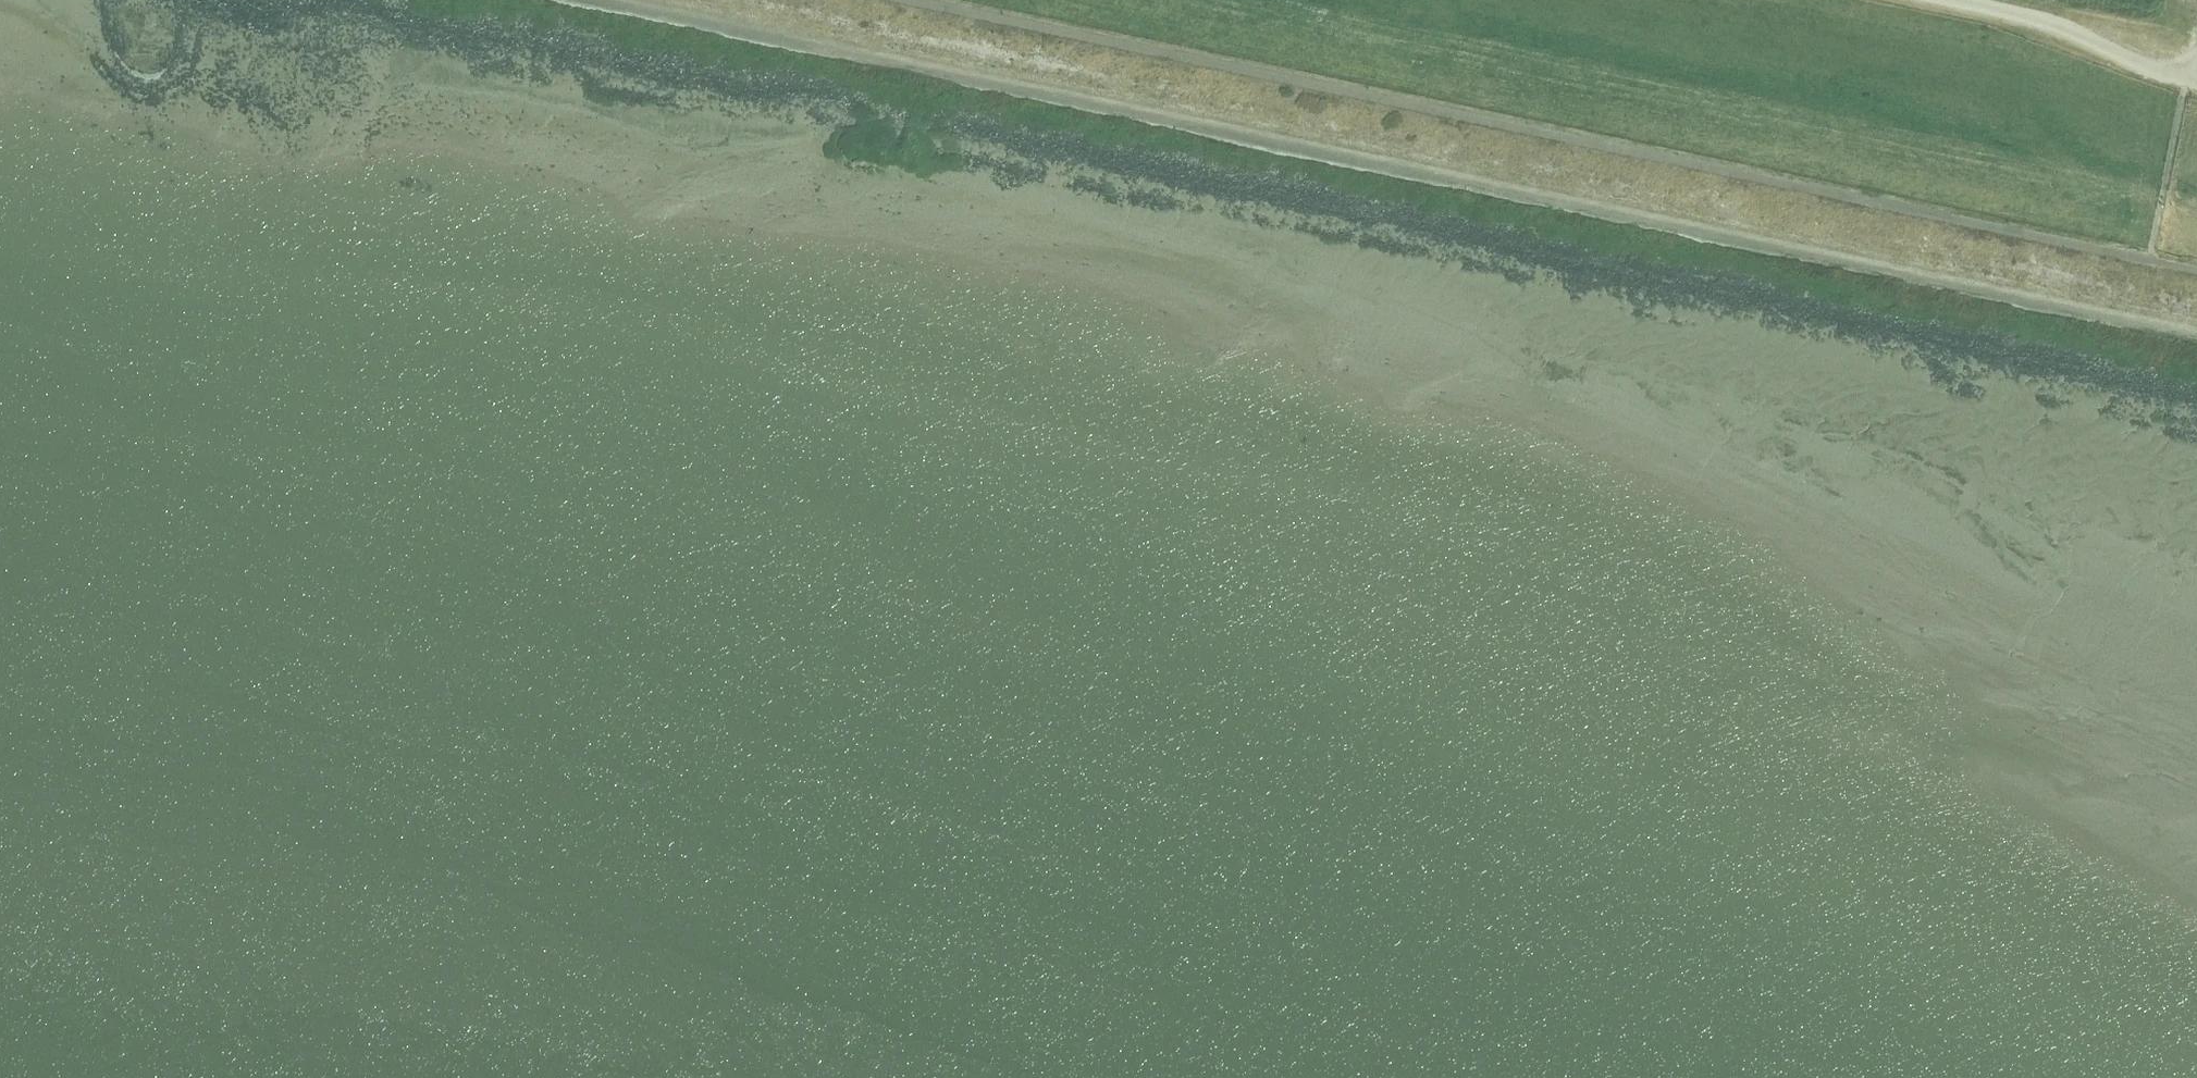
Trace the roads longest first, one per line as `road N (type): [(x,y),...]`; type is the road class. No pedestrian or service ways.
road 1 (unclassified): [(2196,82),(2039,19),(1955,0)]

